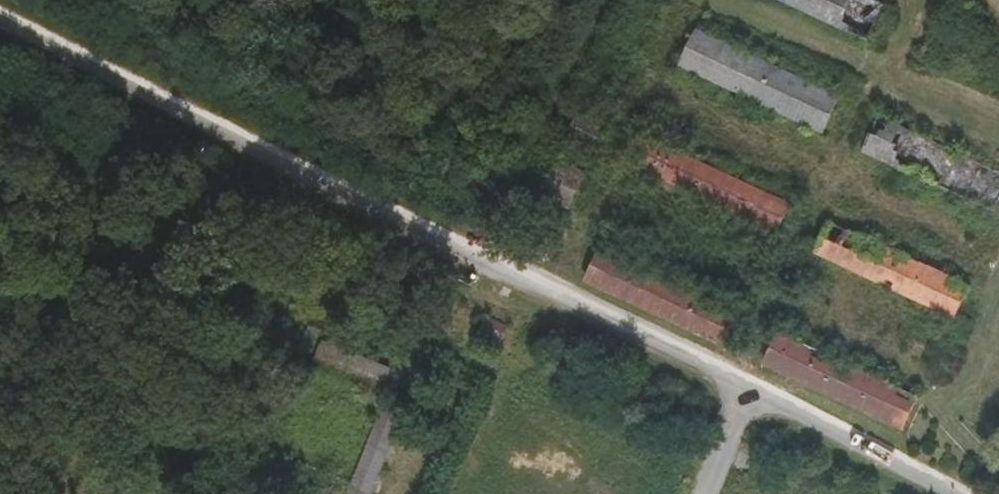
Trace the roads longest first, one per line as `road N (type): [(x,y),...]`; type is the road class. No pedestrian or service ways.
road 1 (unclassified): [(0,18),(547,286),(948,493)]

